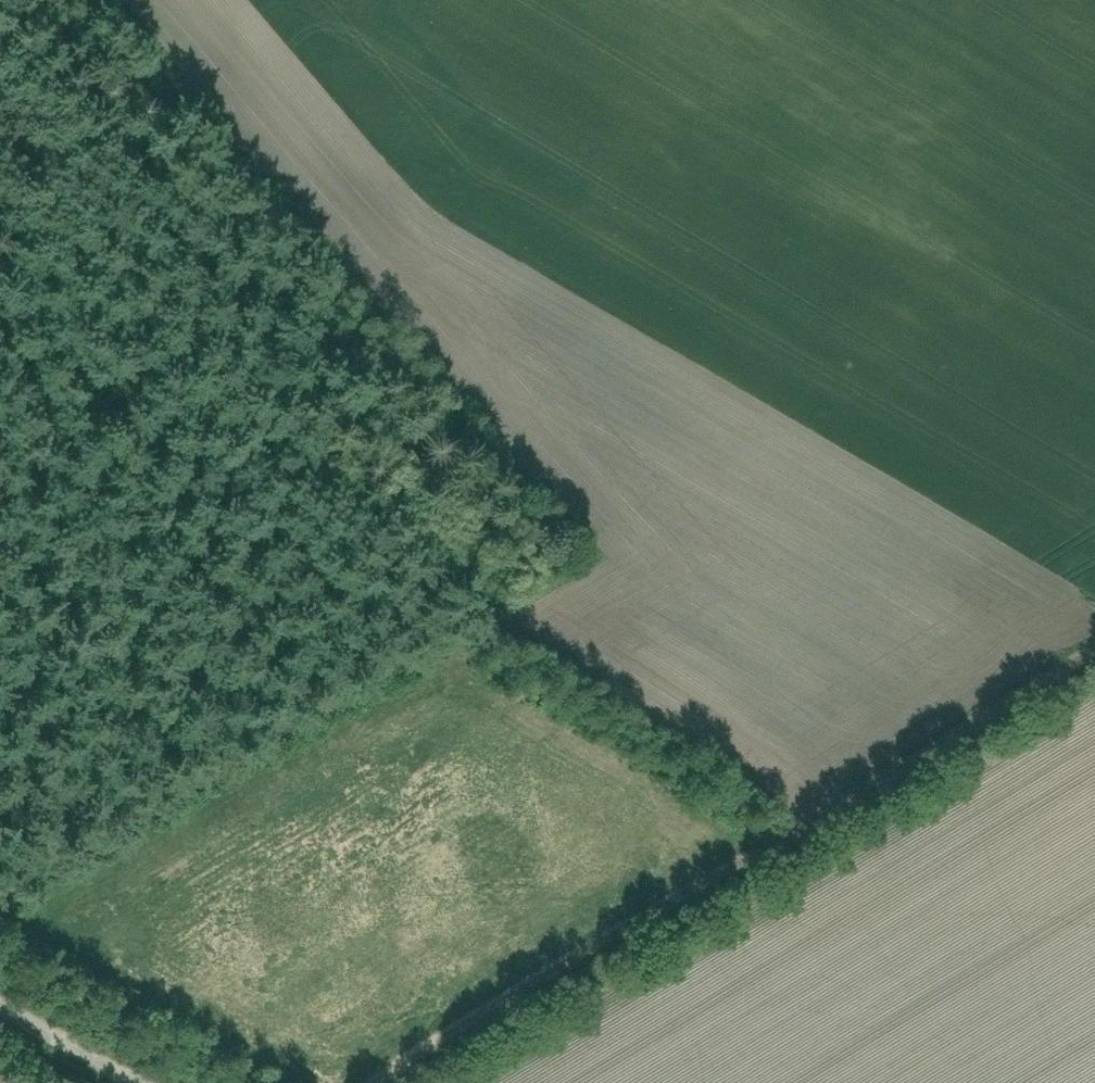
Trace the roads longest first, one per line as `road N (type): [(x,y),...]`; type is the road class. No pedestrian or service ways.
road 1 (track): [(344,1082),(1094,632)]
road 2 (track): [(0,989),(167,1082)]

